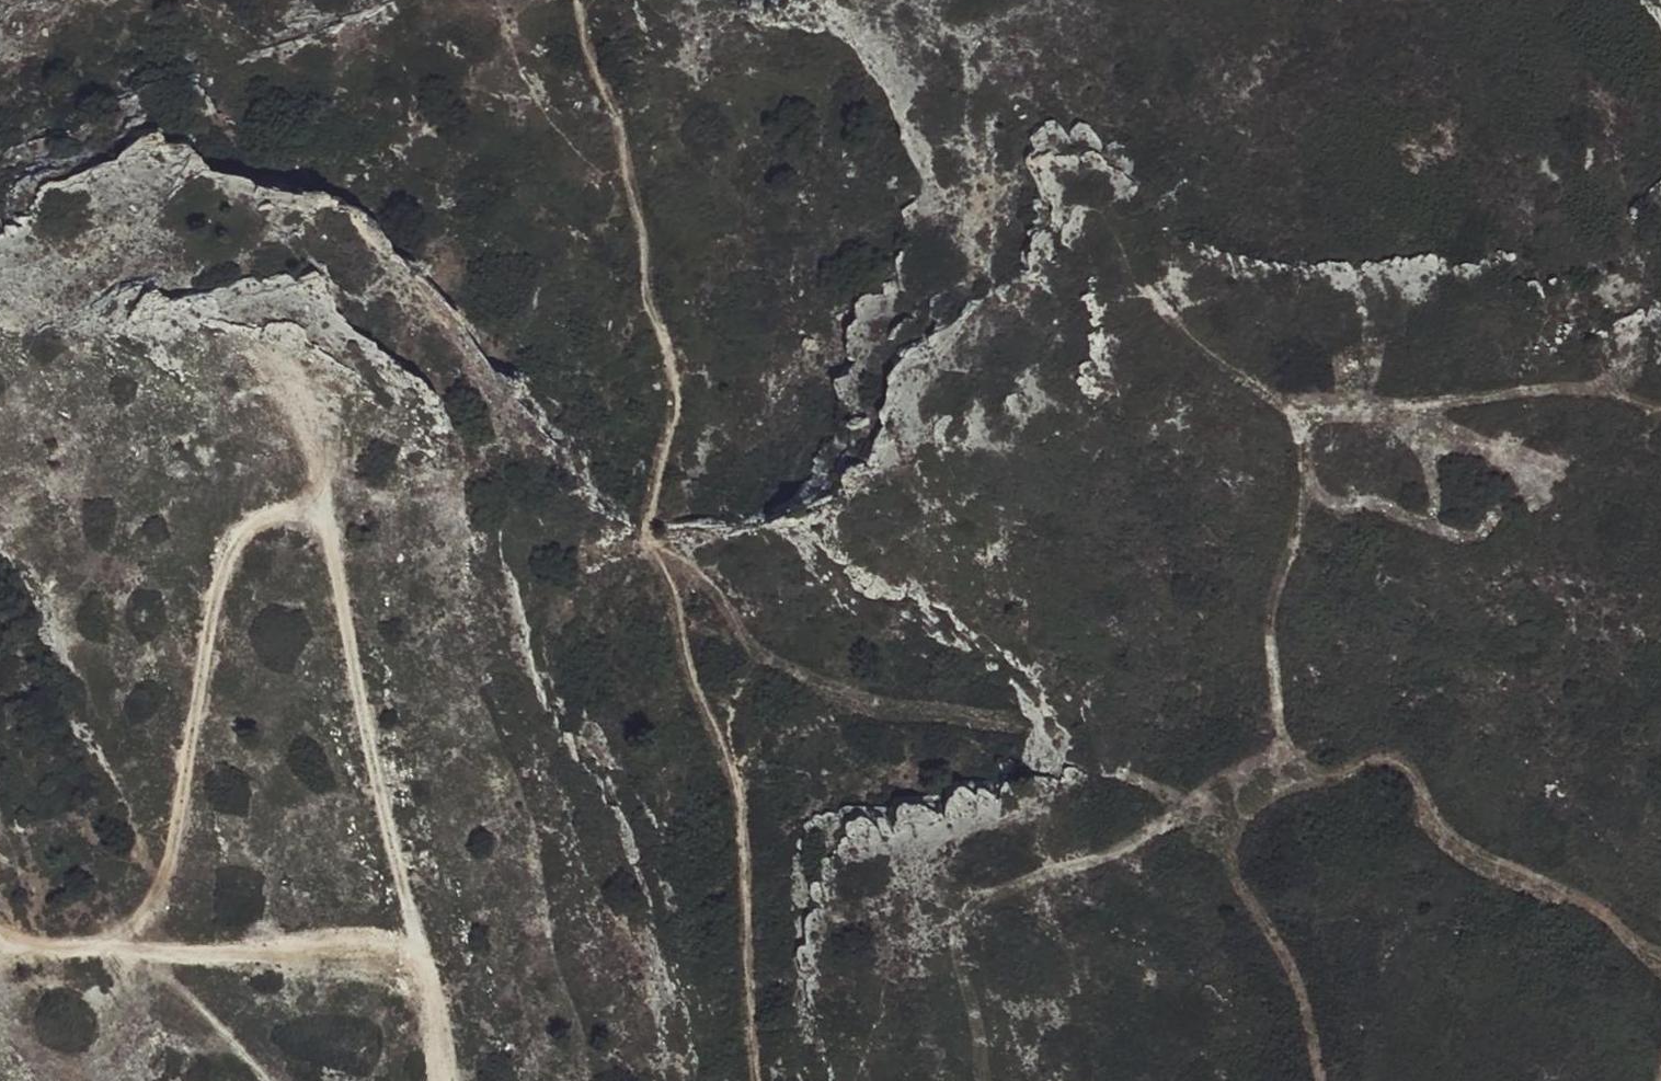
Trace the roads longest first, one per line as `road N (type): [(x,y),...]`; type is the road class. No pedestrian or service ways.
road 1 (track): [(399,945),(368,671),(332,541),(309,500),(236,514),(180,778),(138,910),(73,938),(1,940)]
road 2 (track): [(1,940),(399,945)]
road 3 (track): [(439,1080),(399,945)]

